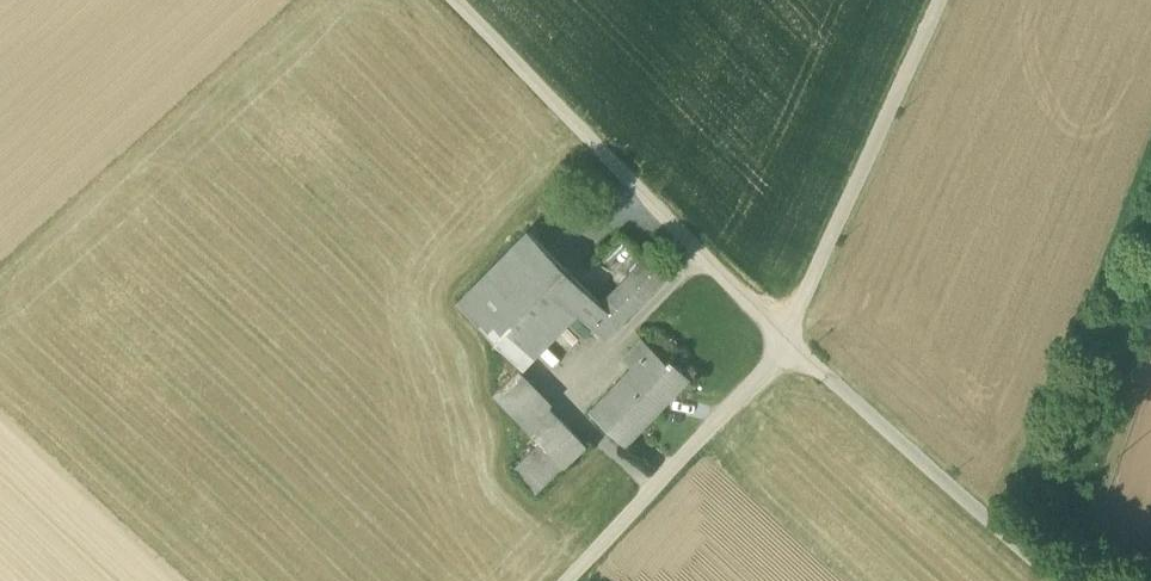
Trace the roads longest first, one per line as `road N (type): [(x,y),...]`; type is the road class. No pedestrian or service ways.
road 1 (track): [(789,342),(940,0)]
road 2 (track): [(789,342),(567,580)]
road 3 (track): [(452,0),(615,166)]

